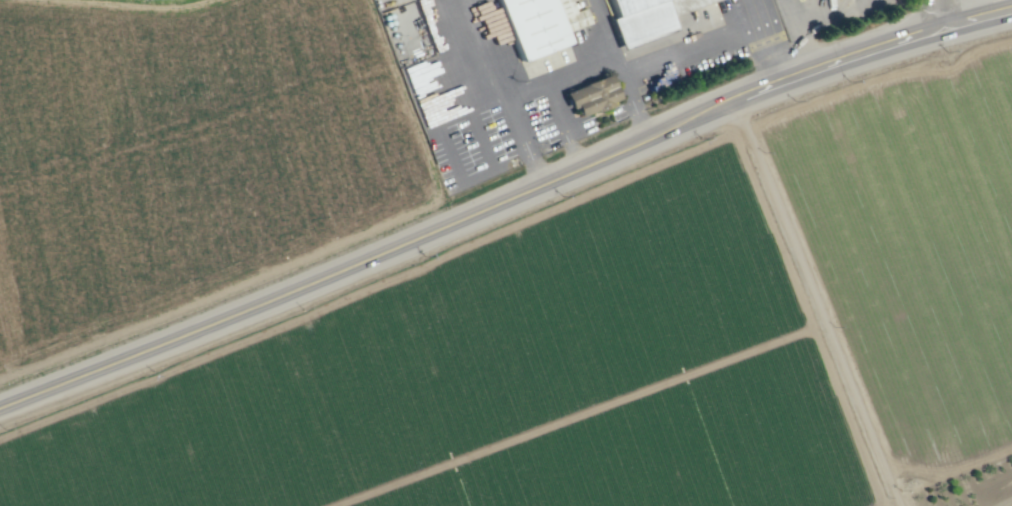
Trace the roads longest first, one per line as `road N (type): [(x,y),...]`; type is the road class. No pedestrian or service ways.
road 1 (primary): [(0,418),(819,76),(943,30),(1011,14)]
road 2 (track): [(738,113),(904,505)]

